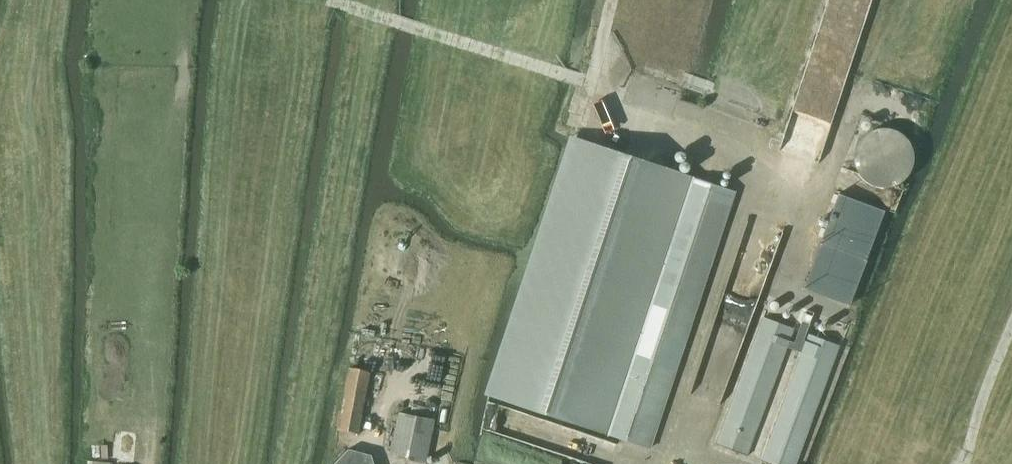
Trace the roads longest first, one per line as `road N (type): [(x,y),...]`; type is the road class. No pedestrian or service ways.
road 1 (track): [(590,82),(421,30)]
road 2 (track): [(962,463),(1011,328)]

